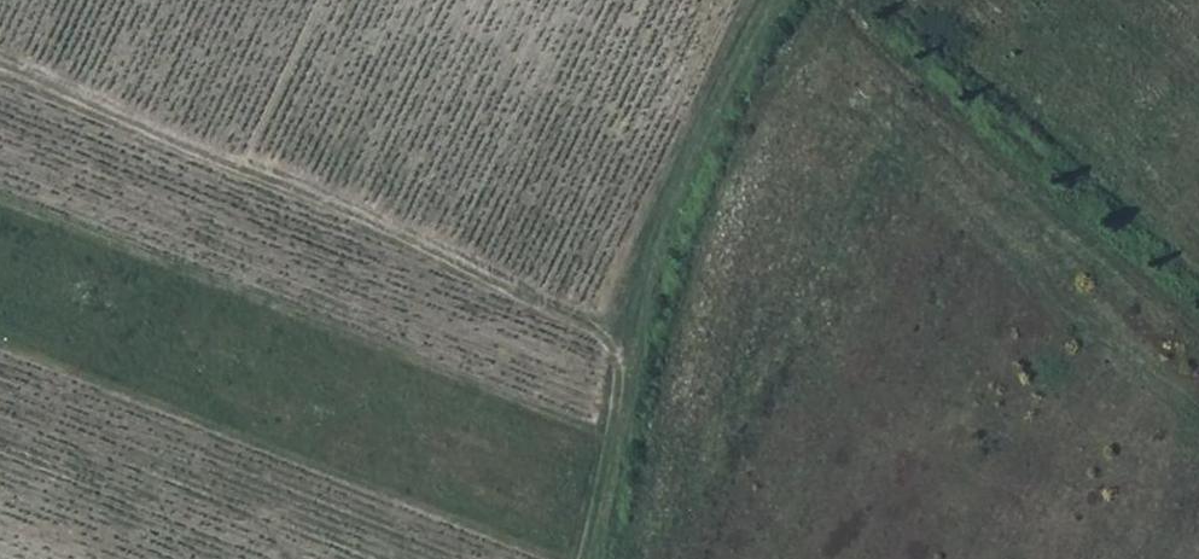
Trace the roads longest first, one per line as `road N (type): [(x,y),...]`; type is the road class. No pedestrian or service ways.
road 1 (track): [(587,558),(658,229),(741,41),(775,0)]
road 2 (track): [(846,0),(1198,298)]

